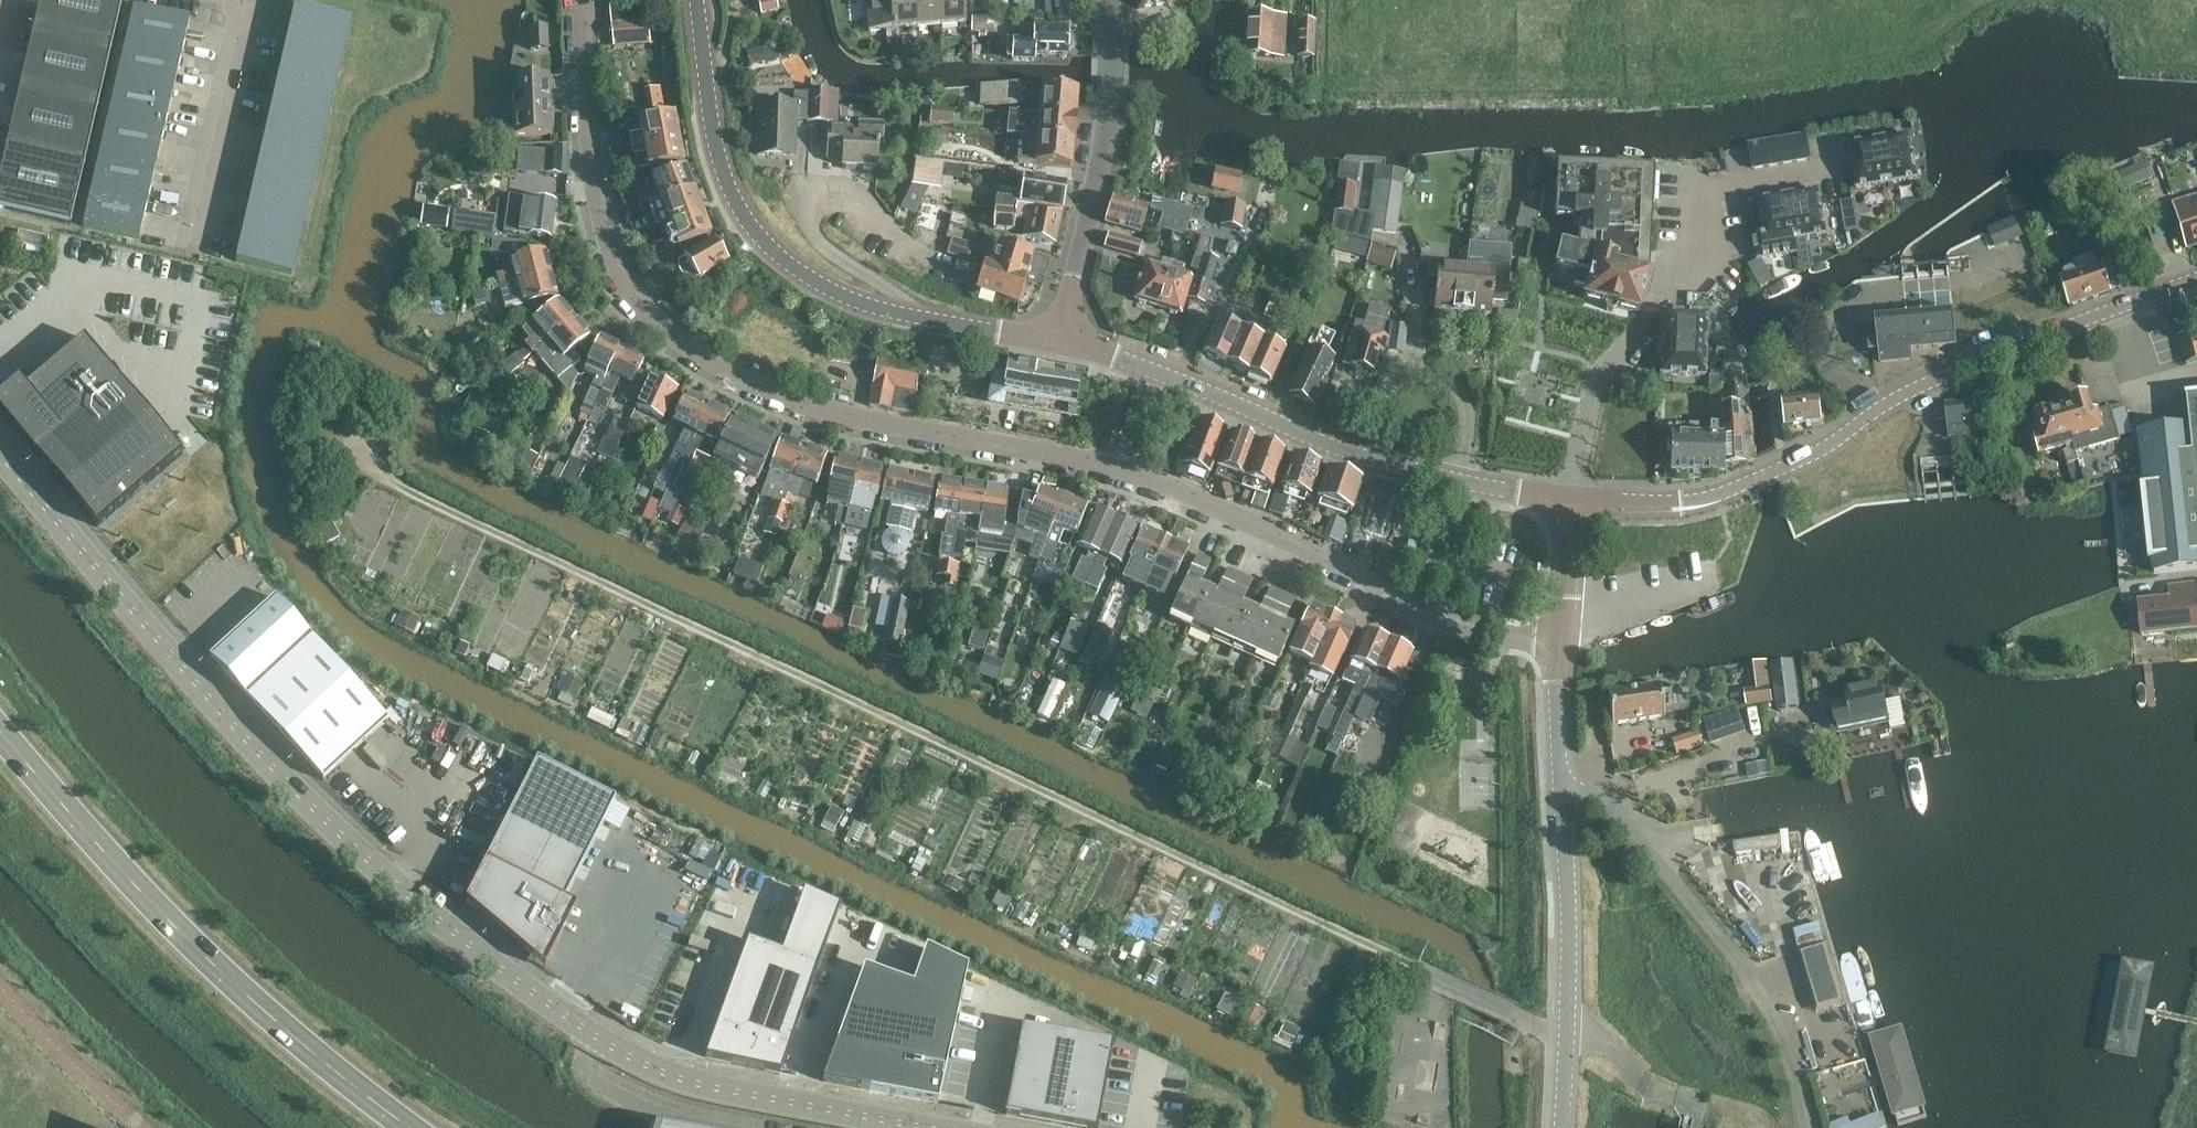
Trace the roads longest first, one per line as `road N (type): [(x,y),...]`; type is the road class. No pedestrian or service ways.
road 1 (residential): [(1556,641),(1501,636),(1413,603),(1096,468),(870,423),(752,383),(689,345),(647,307),(612,248),(596,190),(580,0)]
road 2 (unclassified): [(0,454),(279,772),(396,884),(556,1009),(679,1078),(930,1127)]
road 3 (tertiary): [(2196,280),(1968,364),(1756,485),(1679,506),(1573,504)]
road 4 (tertiary): [(1057,349),(858,309),(765,248),(738,212),(716,140),(694,0)]
road 5 (primary): [(413,1127),(221,971),(0,733)]
road 6 (tertiary): [(1573,504),(1394,468),(1145,369),(1057,349)]
road 7 (residential): [(1805,1127),(1787,1052),(1747,974),(1609,799),(1561,792)]
road 8 (tertiary): [(1057,349),(1109,115),(1113,0)]
road 9 (residential): [(1561,792),(1569,926),(1561,1127)]
road 10 (residential): [(1556,641),(1561,792)]
road 11 (residential): [(1573,504),(1567,606),(1556,641)]

